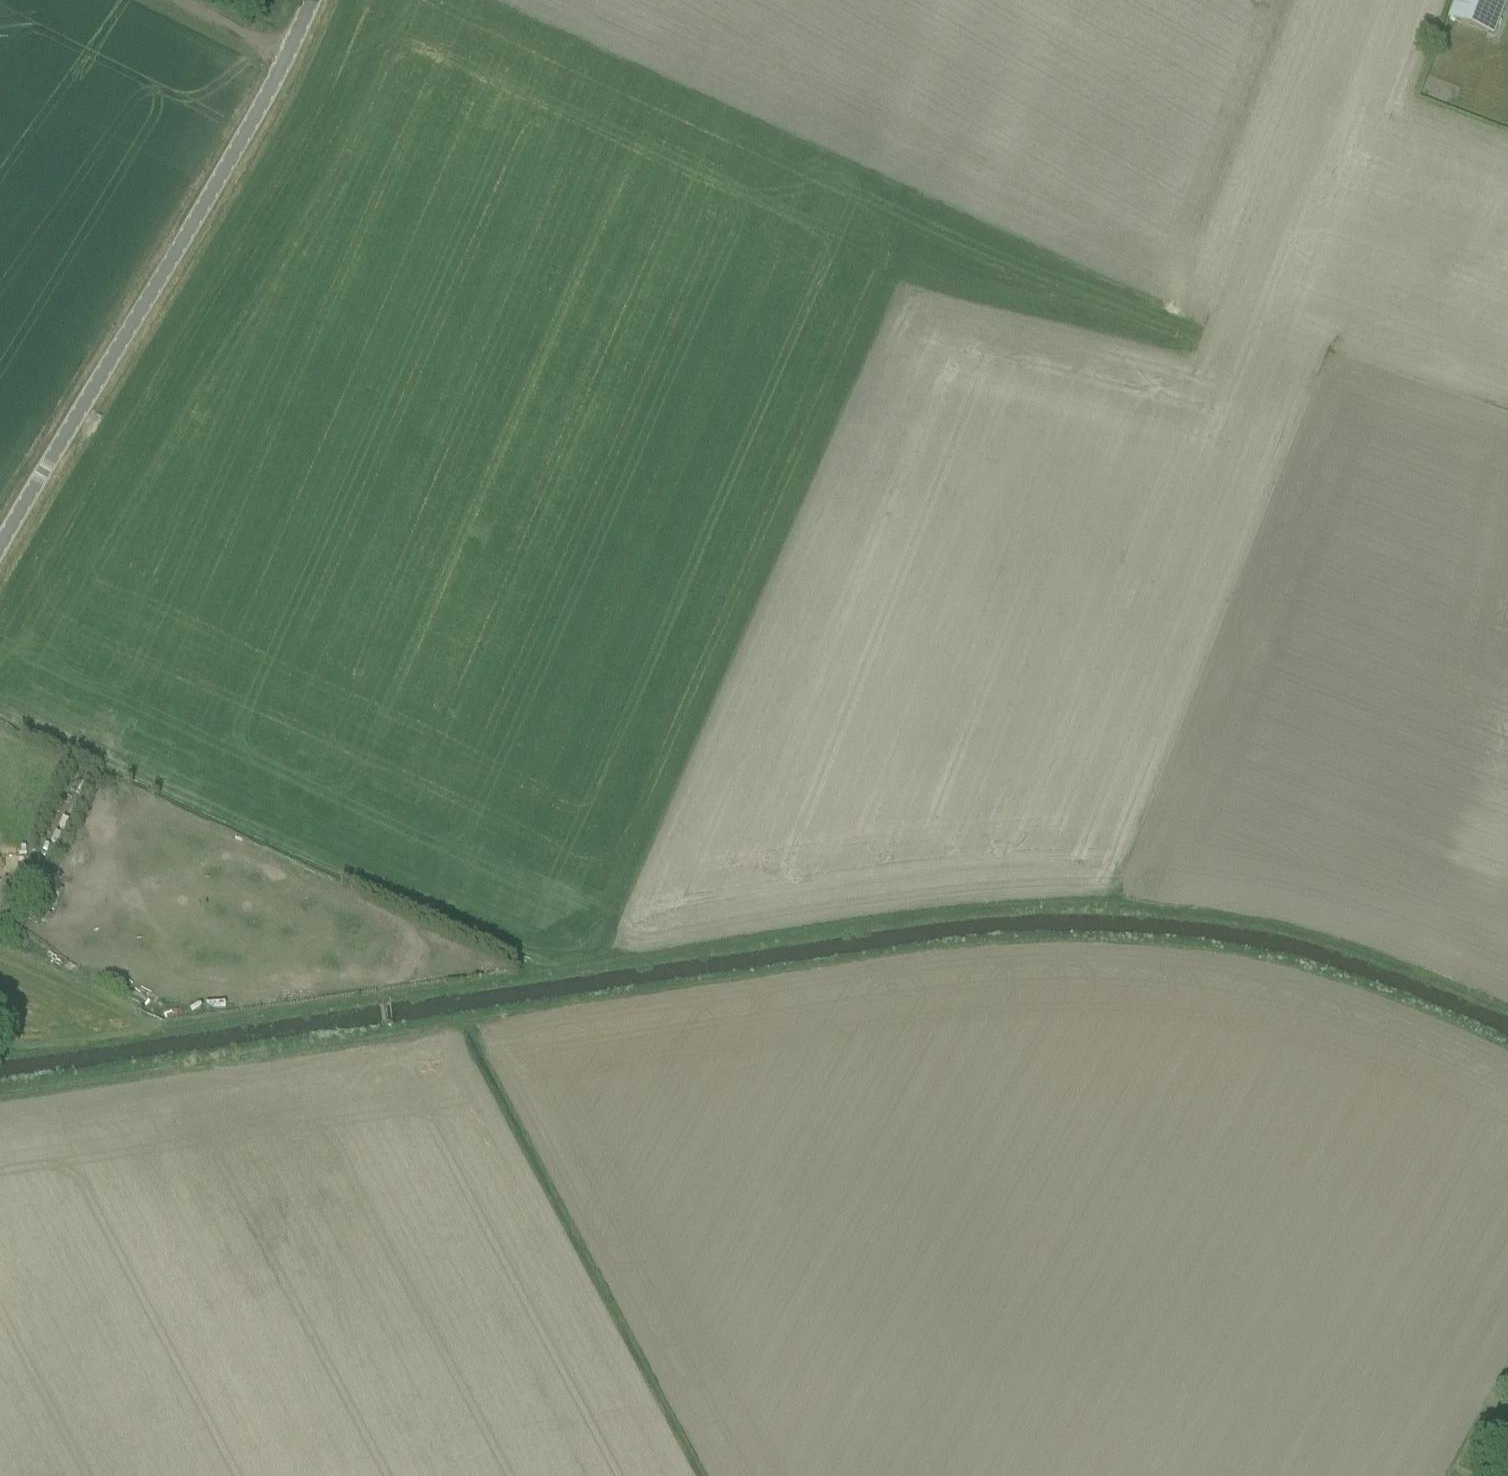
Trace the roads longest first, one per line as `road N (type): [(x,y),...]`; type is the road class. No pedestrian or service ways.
road 1 (unclassified): [(0,573),(316,0)]
road 2 (track): [(288,60),(172,0)]

